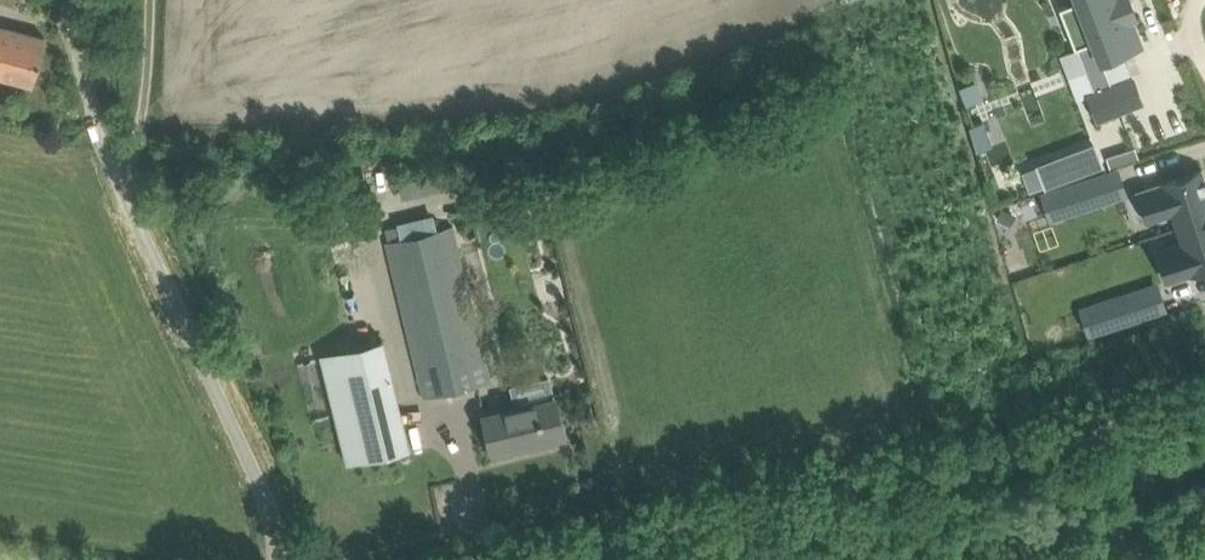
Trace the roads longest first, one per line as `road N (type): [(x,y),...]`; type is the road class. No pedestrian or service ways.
road 1 (unclassified): [(591,559),(1204,402)]
road 2 (unclassified): [(275,559),(277,526),(123,188),(71,37)]
road 3 (track): [(123,188),(147,135),(148,0)]

